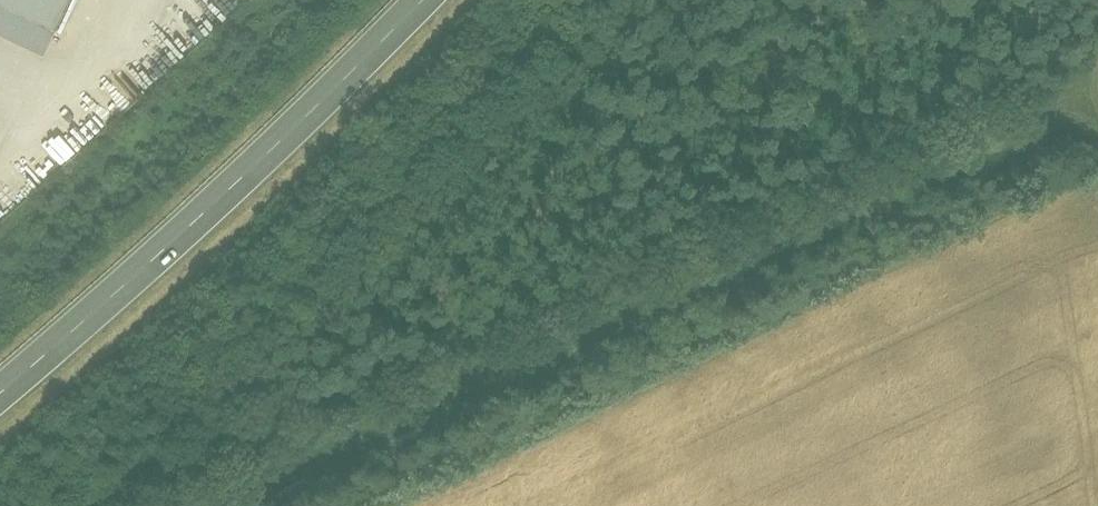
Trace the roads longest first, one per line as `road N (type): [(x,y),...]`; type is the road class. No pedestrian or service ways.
road 1 (primary): [(0,394),(266,158),(424,0)]

